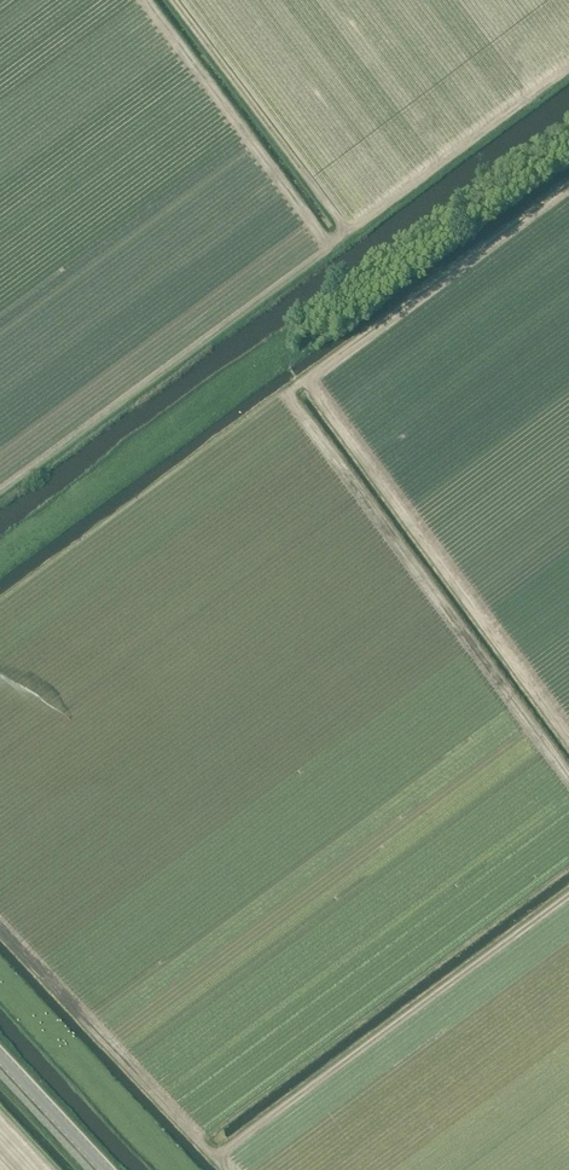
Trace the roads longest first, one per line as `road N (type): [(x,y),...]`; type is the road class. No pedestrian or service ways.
road 1 (track): [(309,384),(568,739)]
road 2 (track): [(349,233),(177,0)]
road 3 (tertiary): [(105,1169),(0,1058)]

